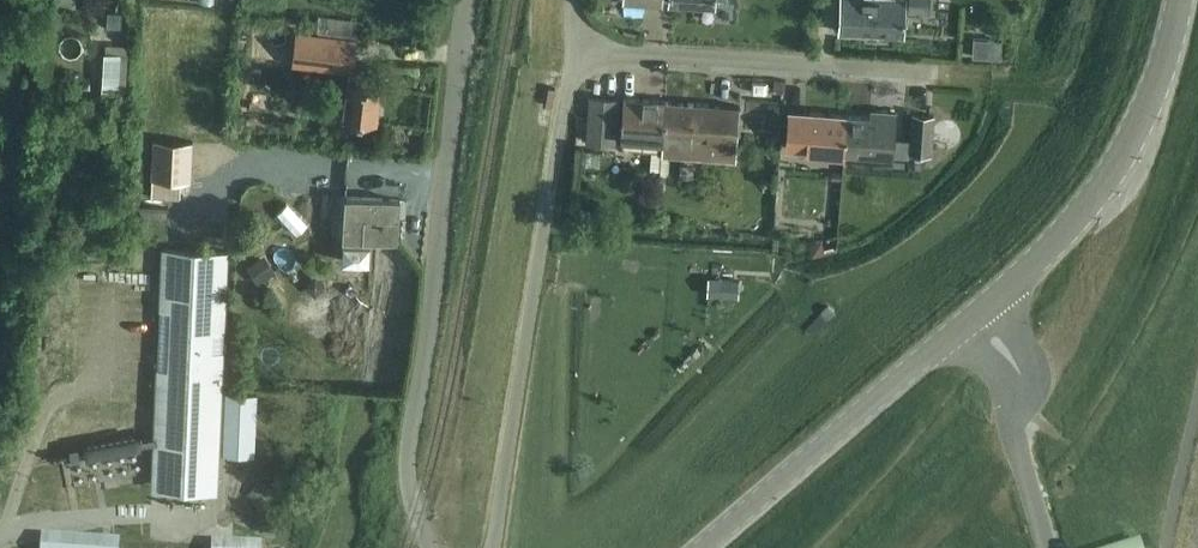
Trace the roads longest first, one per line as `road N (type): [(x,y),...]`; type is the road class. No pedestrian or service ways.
road 1 (residential): [(425,547),(405,480),(462,0)]
road 2 (residential): [(491,547),(576,51)]
road 3 (residential): [(982,78),(576,51)]
road 4 (tertiary): [(966,322),(1097,196),(1139,114),(1171,0)]
road 5 (tertiary): [(705,547),(966,322)]
road 6 (track): [(1006,436),(1067,441),(1159,282),(1197,197)]
road 7 (track): [(990,346),(817,547)]
road 8 (unclassified): [(1044,547),(1006,436),(1018,380),(966,322)]

